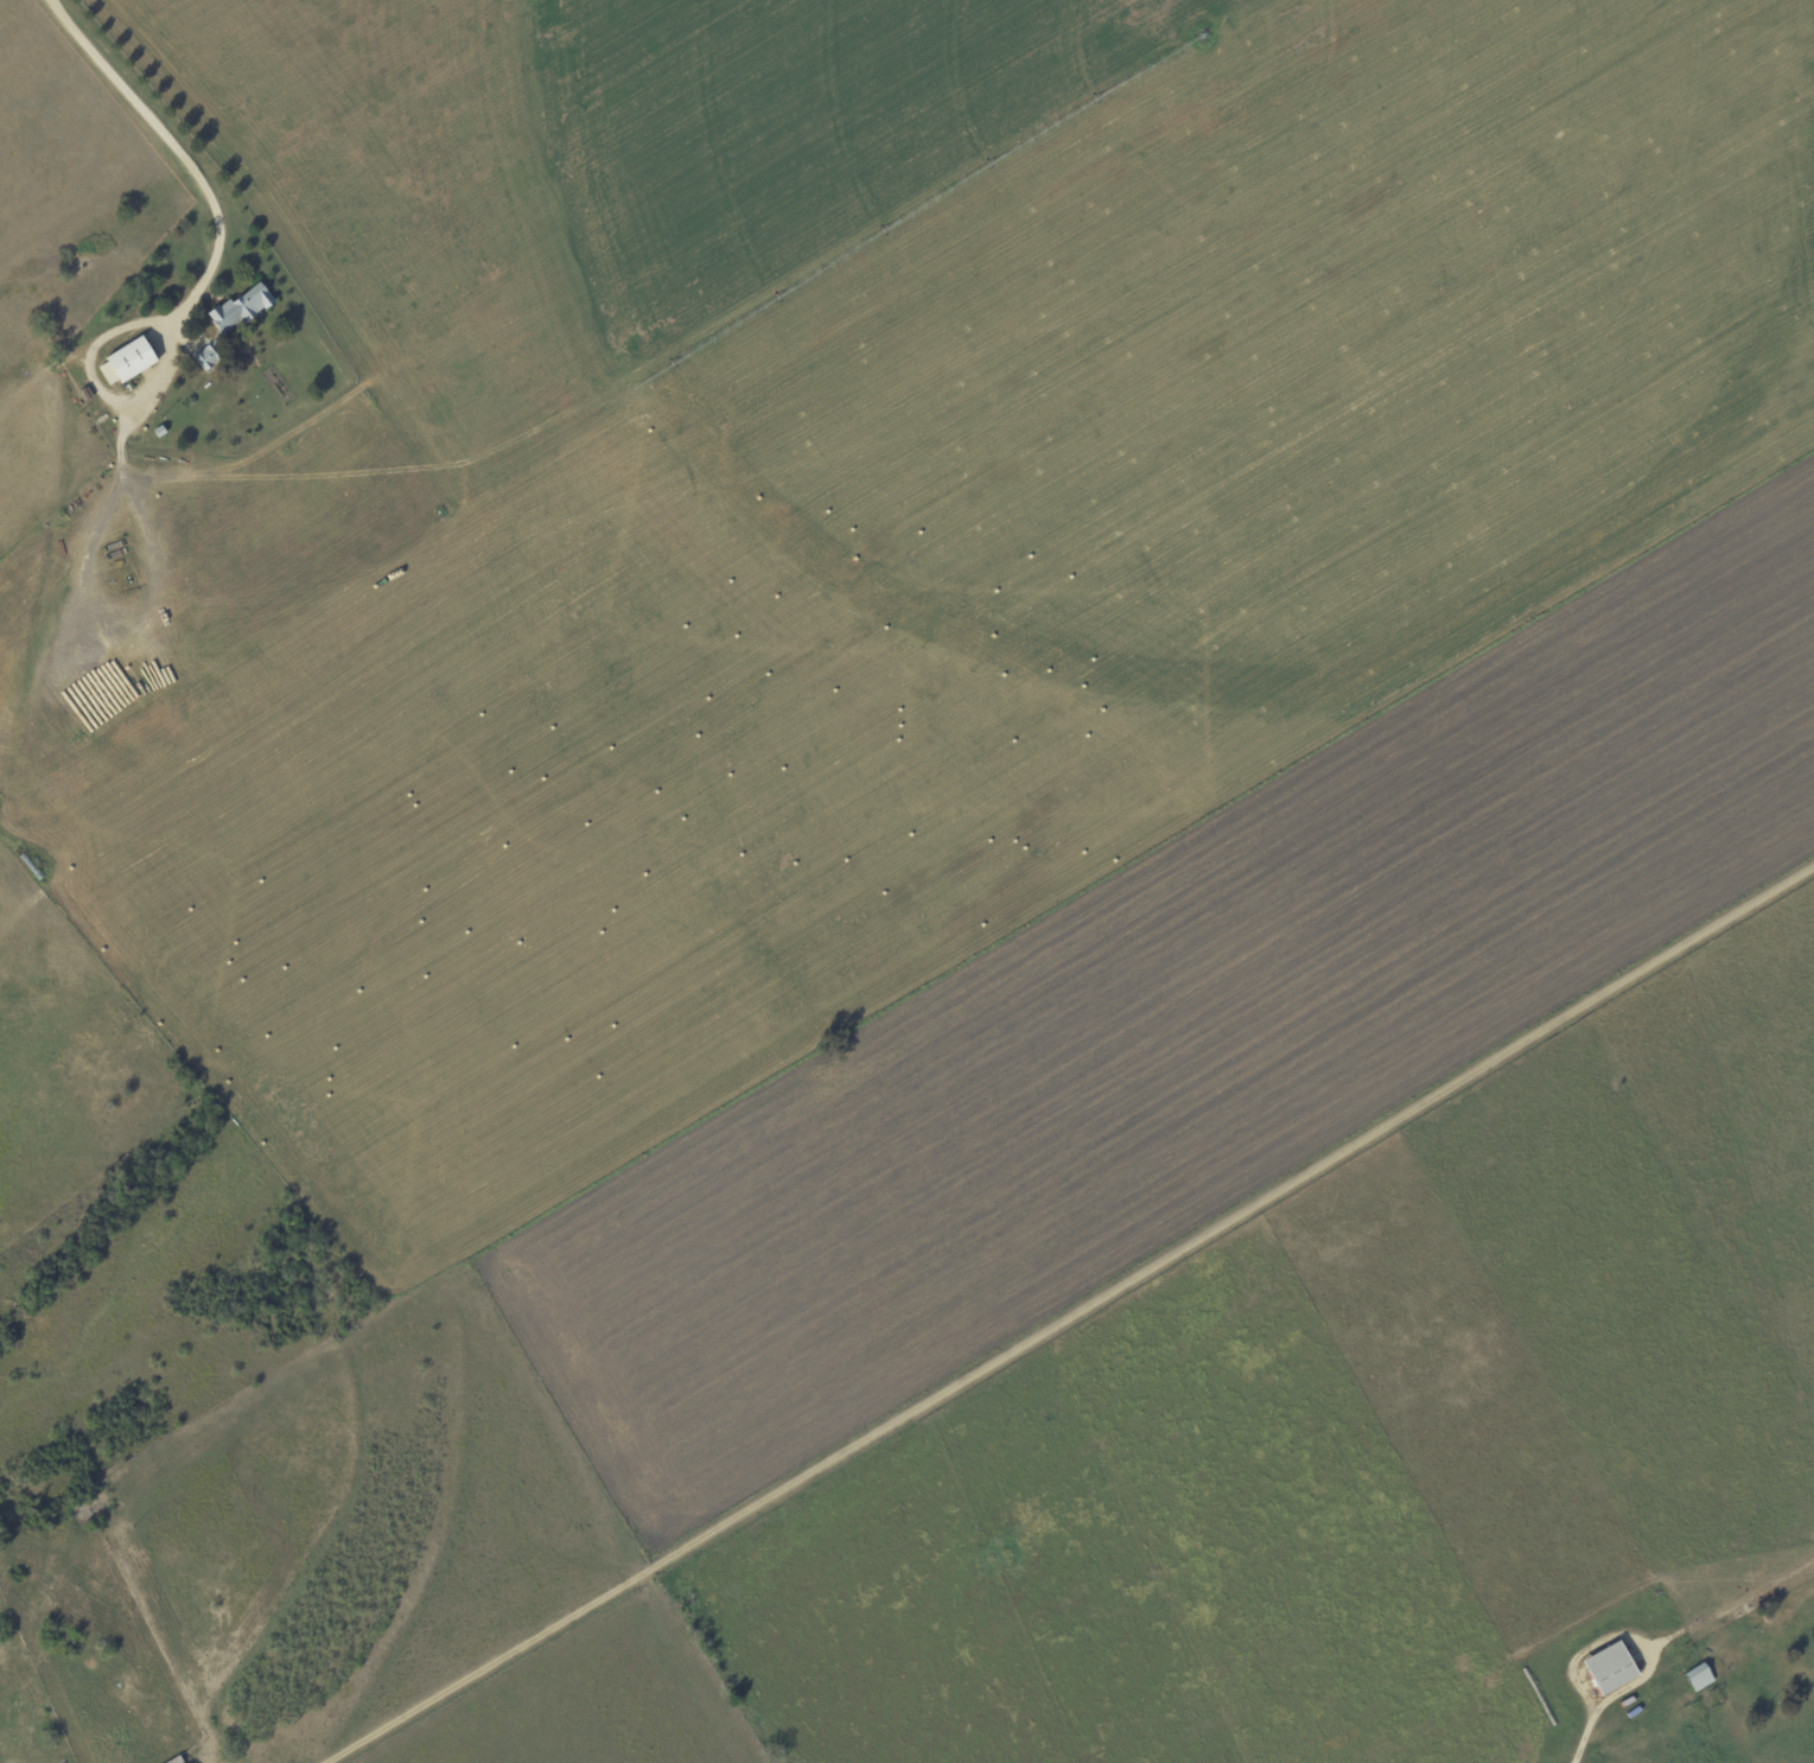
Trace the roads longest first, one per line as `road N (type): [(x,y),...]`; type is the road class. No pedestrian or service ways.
road 1 (residential): [(332,1762),(1813,866)]

